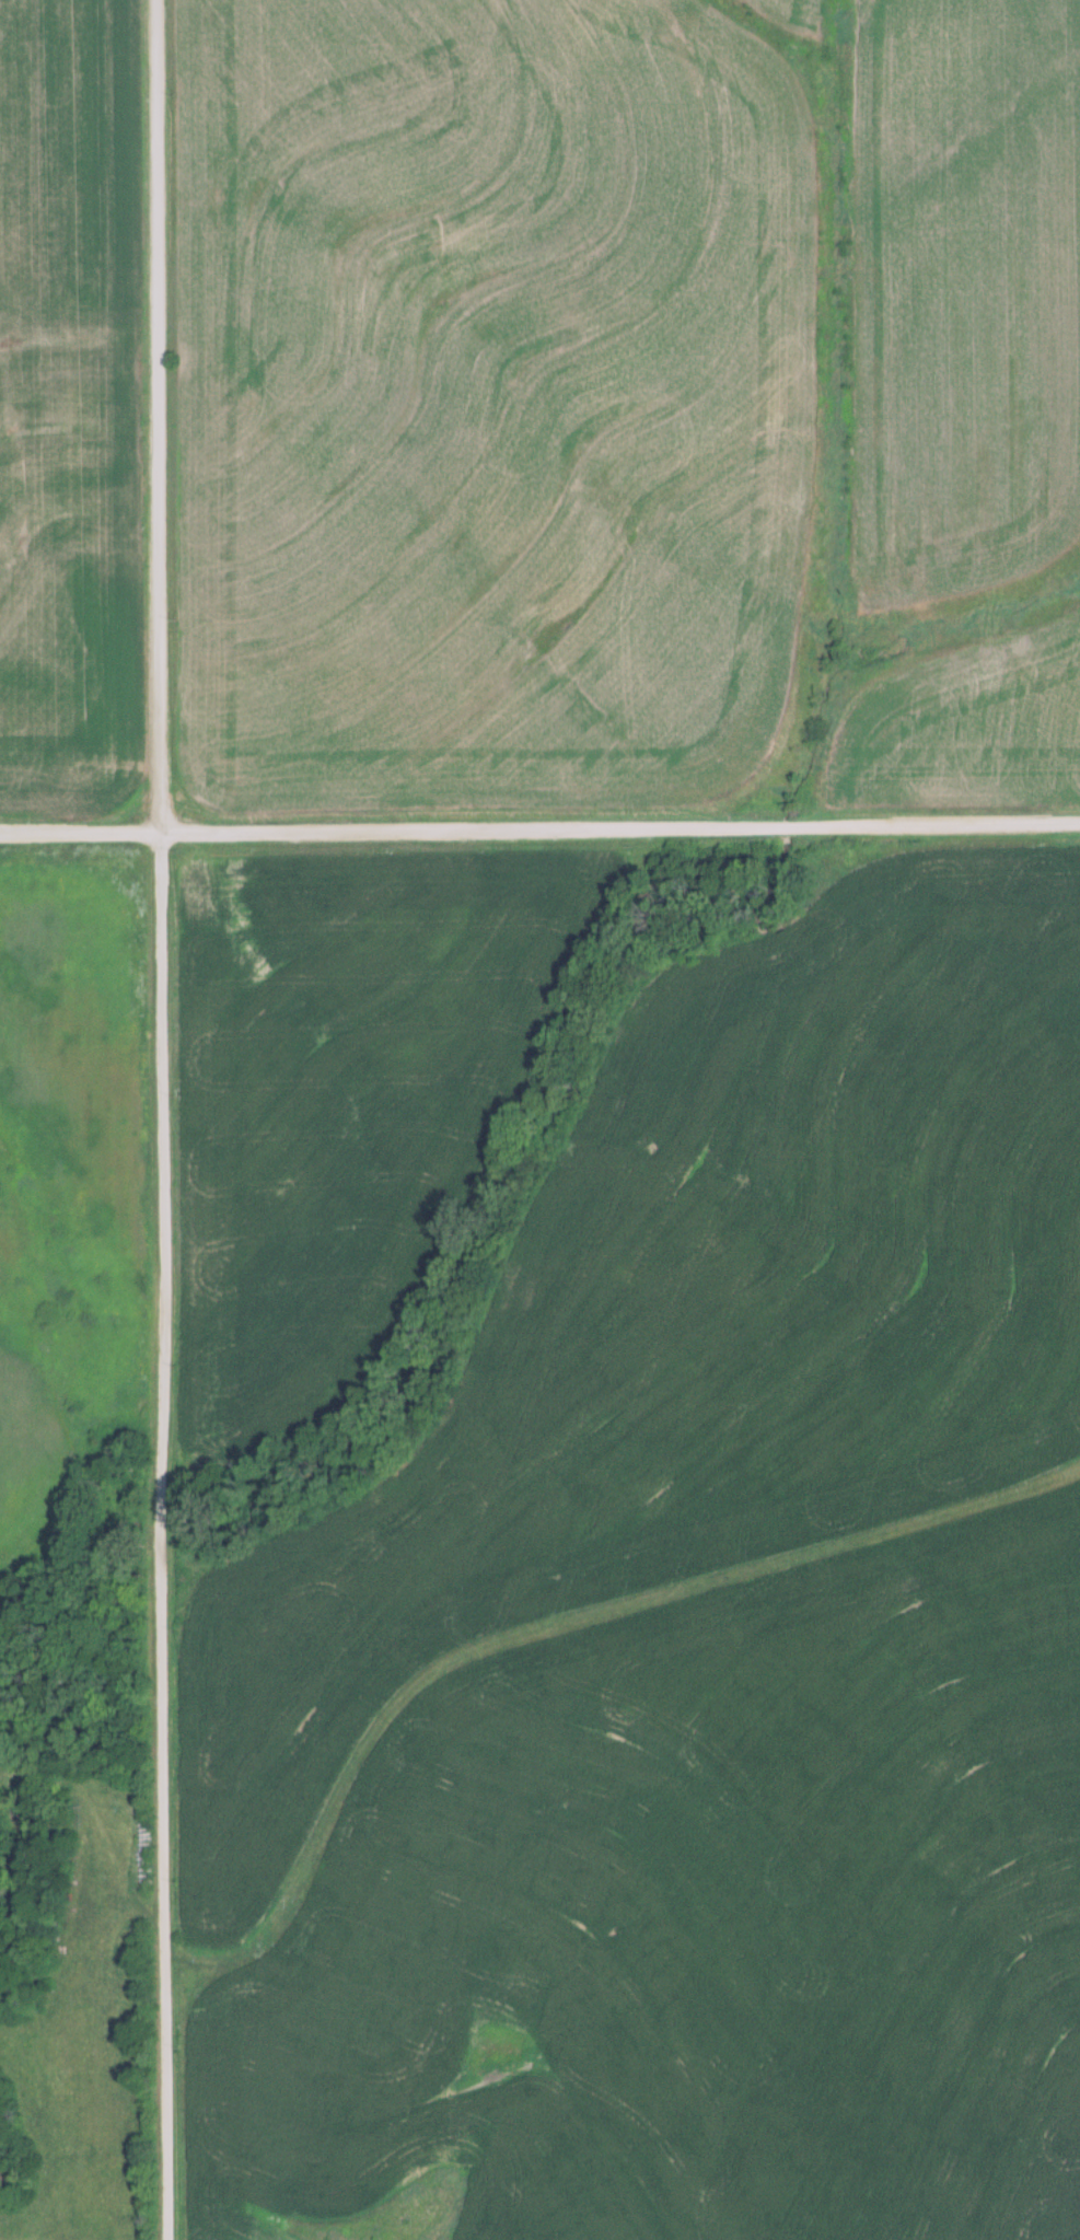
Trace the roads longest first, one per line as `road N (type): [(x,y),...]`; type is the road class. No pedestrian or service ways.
road 1 (residential): [(145,2239),(170,834)]
road 2 (residential): [(170,834),(1079,825)]
road 3 (residential): [(170,834),(159,718),(154,0)]
road 4 (residential): [(0,834),(170,834)]

